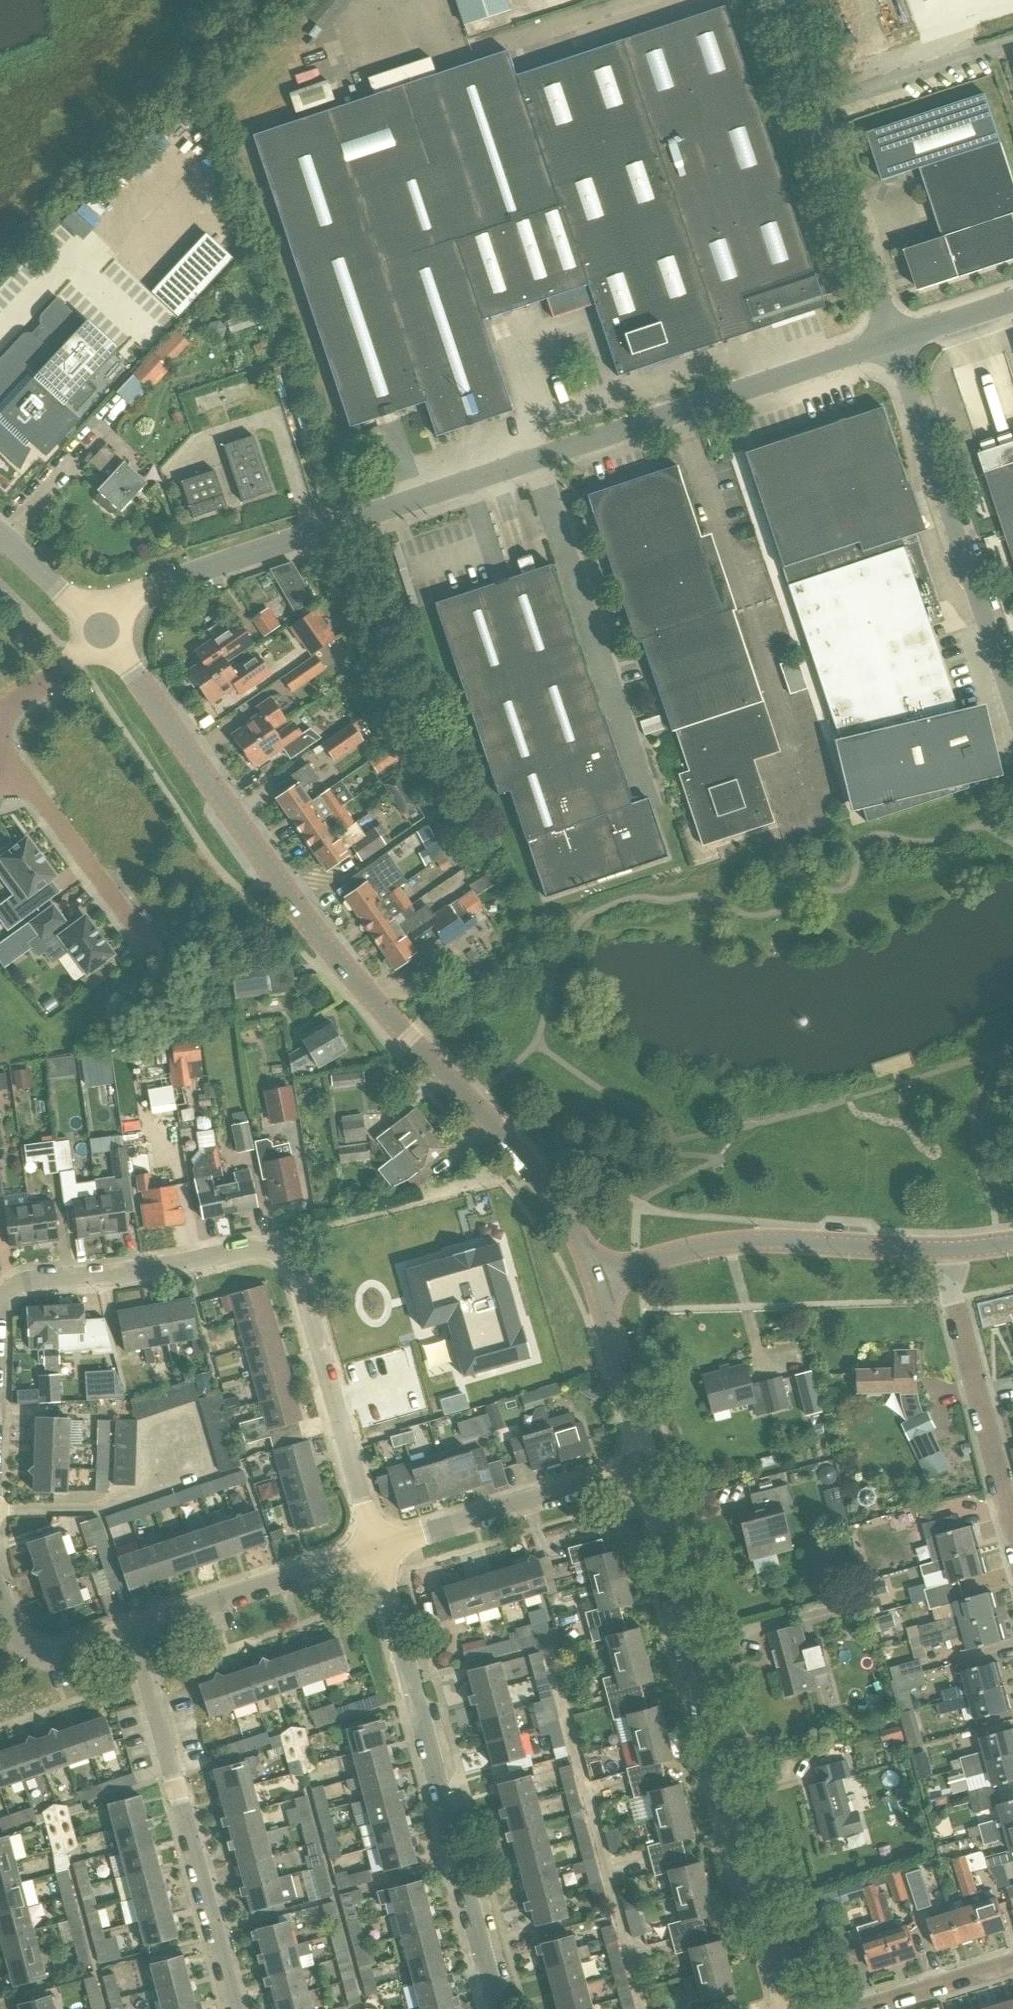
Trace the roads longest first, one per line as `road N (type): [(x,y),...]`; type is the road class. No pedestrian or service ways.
road 1 (residential): [(102,630),(144,592),(889,339)]
road 2 (secondary): [(596,1282),(567,1216),(538,1178),(273,878),(102,630)]
road 3 (secondary): [(789,2008),(645,1470)]
road 4 (residential): [(495,2008),(371,1544)]
road 5 (residential): [(235,2008),(134,1624)]
road 6 (residential): [(1012,701),(889,339)]
road 7 (tertiary): [(952,1250),(766,1240),(677,1255),(596,1282)]
road 8 (residential): [(889,339),(780,0)]
road 9 (residential): [(0,1303),(13,1283),(259,1252),(284,1265)]
road 10 (residential): [(371,1544),(301,1296),(284,1265)]
road 11 (residential): [(371,1544),(645,1470)]
road 12 (residential): [(1012,1518),(959,1312),(952,1250)]
road 13 (residential): [(134,1624),(371,1544)]
road 14 (residential): [(148,946),(22,781)]
road 15 (secondary): [(645,1470),(596,1282)]
road 16 (residential): [(861,2008),(1012,1964)]
road 17 (residential): [(0,1600),(33,1639),(55,1643),(134,1624)]
road 18 (secondary): [(102,630),(0,532)]
road 19 (residential): [(0,716),(102,630)]
road 20 (residential): [(889,339),(1012,299)]

